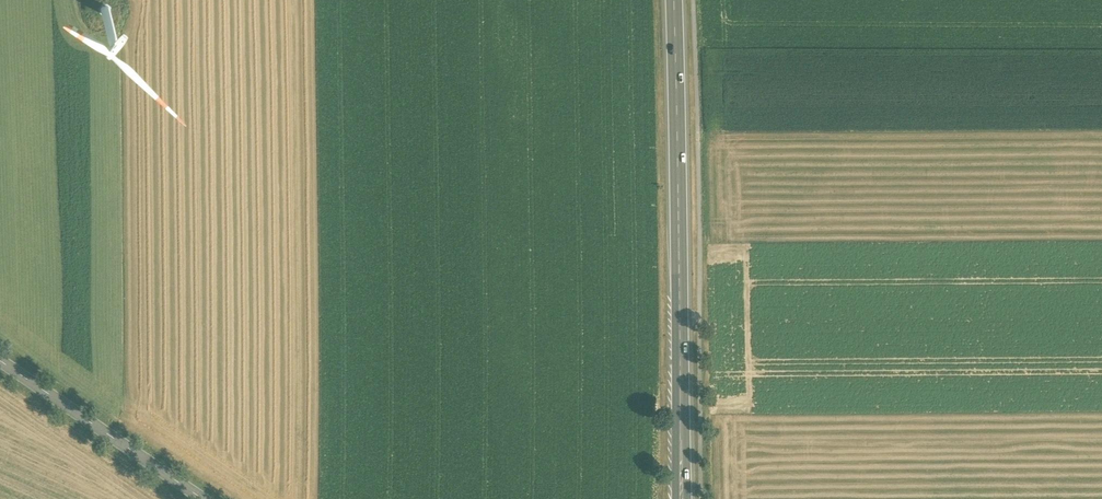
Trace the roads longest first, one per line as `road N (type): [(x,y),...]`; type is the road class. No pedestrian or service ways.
road 1 (primary): [(686,498),(675,0)]
road 2 (tertiary): [(199,498),(0,364)]

